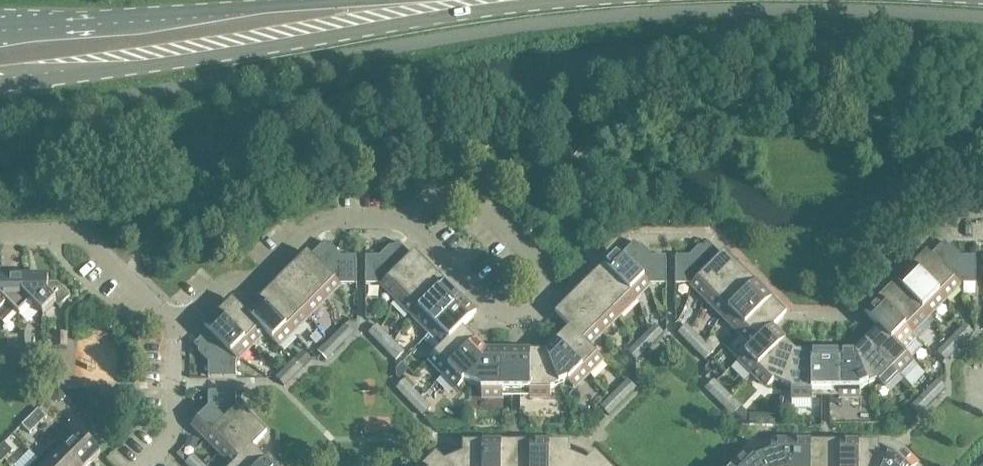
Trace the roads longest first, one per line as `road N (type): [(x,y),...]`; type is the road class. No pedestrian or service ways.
road 1 (primary): [(0,78),(332,37),(530,0)]
road 2 (primary): [(341,0),(0,30)]
road 3 (residential): [(410,220),(423,200),(469,199),(547,278),(536,305),(516,313),(492,309),(442,257)]
road 4 (residential): [(410,220),(359,215),(324,224),(236,294),(175,325)]
road 5 (residential): [(0,239),(87,241),(175,325)]
road 6 (unclassified): [(141,465),(174,428),(175,325)]

